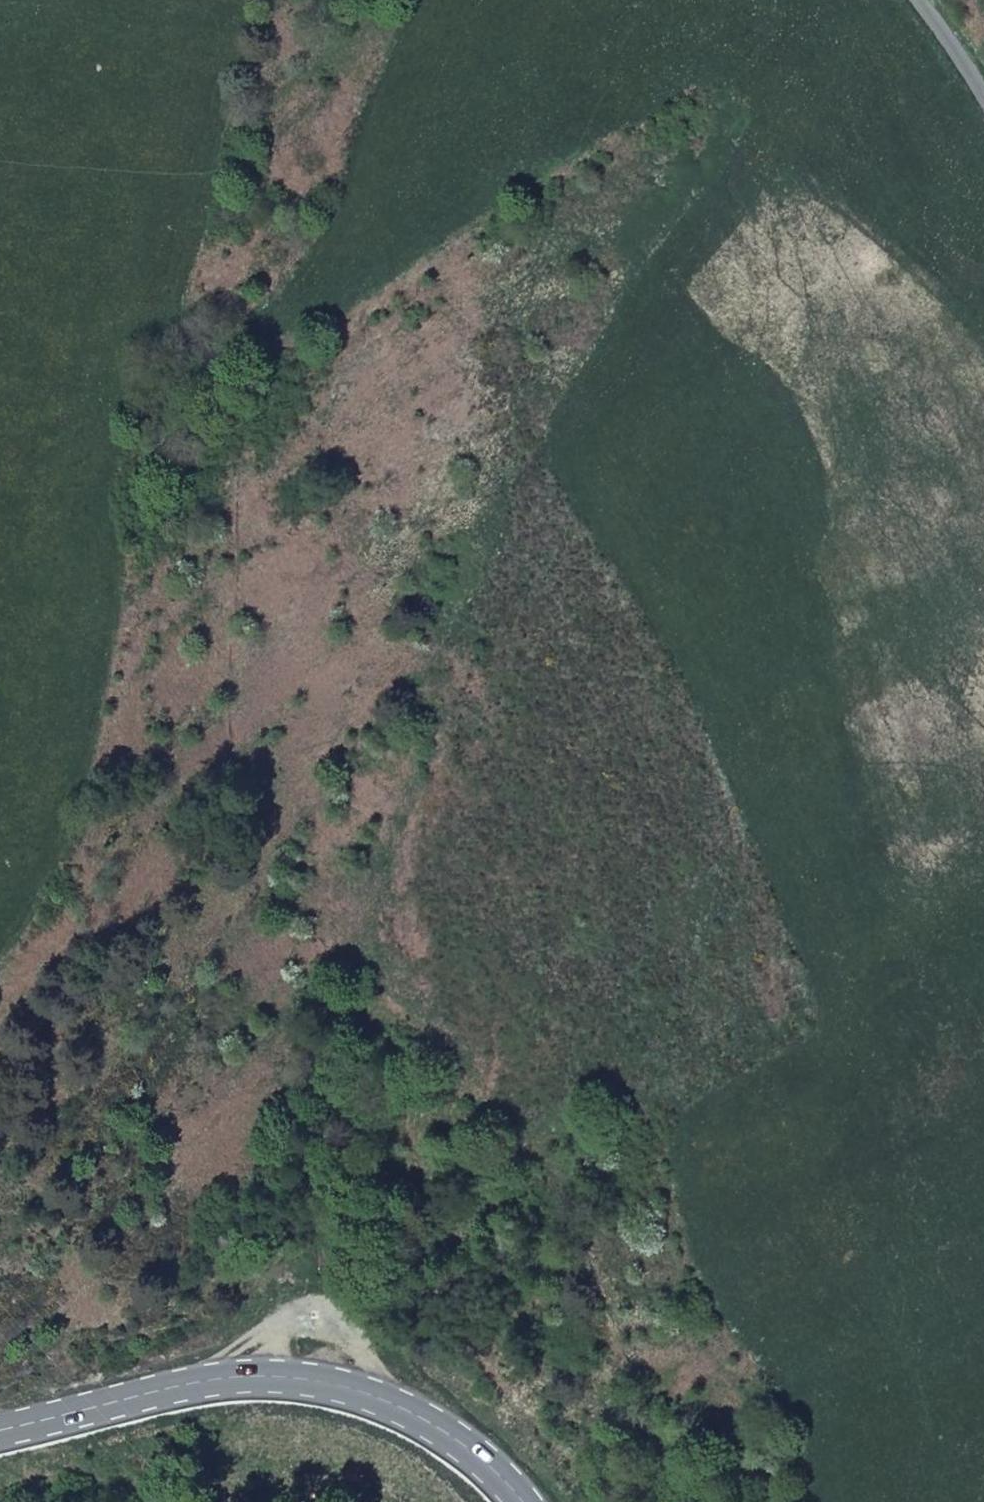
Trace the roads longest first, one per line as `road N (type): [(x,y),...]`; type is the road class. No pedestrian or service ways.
road 1 (primary): [(0,1429),(217,1380),(279,1377),(395,1400),(435,1418),(526,1501)]
road 2 (unclassified): [(918,0),(983,105)]

